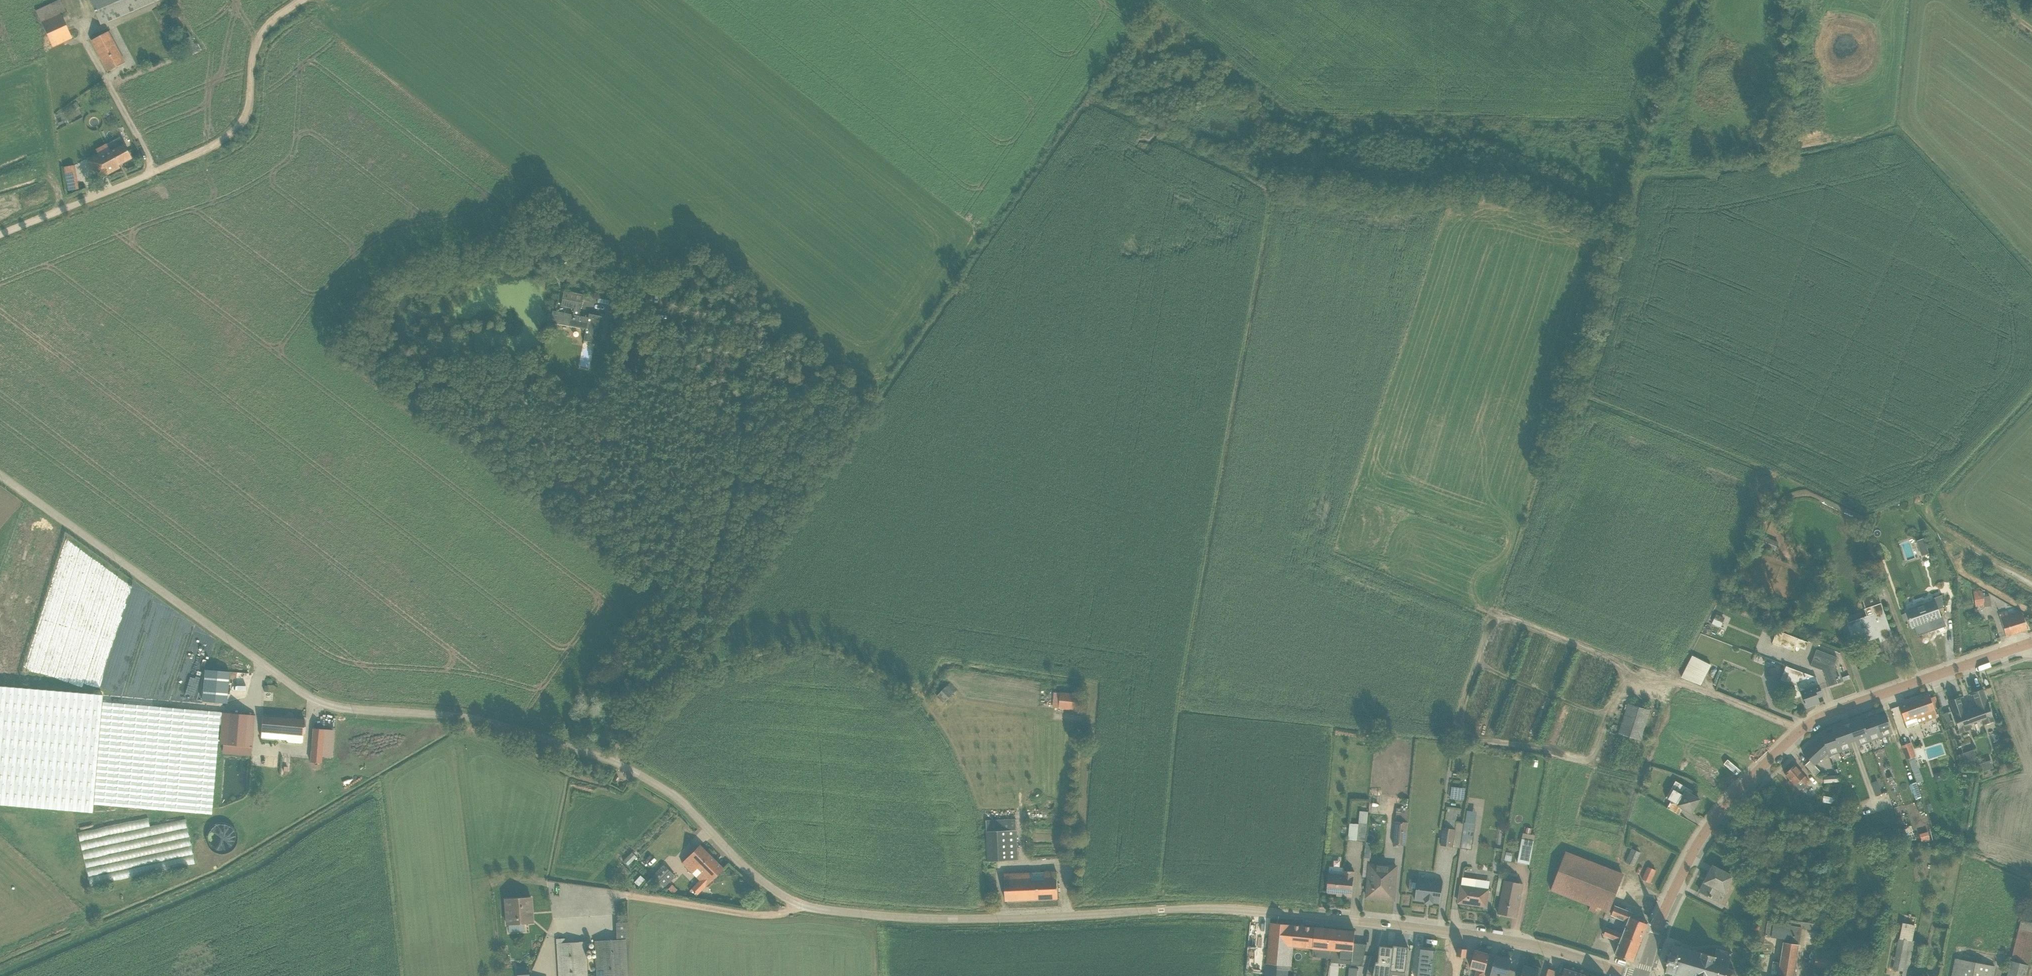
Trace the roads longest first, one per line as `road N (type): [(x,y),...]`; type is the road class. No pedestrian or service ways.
road 1 (unclassified): [(0,474),(322,703),(485,721),(646,778),(751,874),(810,908),(997,919),(1269,913),(1497,938),(1631,975)]
road 2 (tertiary): [(1643,975),(1692,852),(1722,807),(1789,740),(1822,715),(2031,644)]
road 3 (track): [(305,0),(254,42),(236,137),(156,173)]
road 4 (unclassified): [(156,173),(0,236)]

